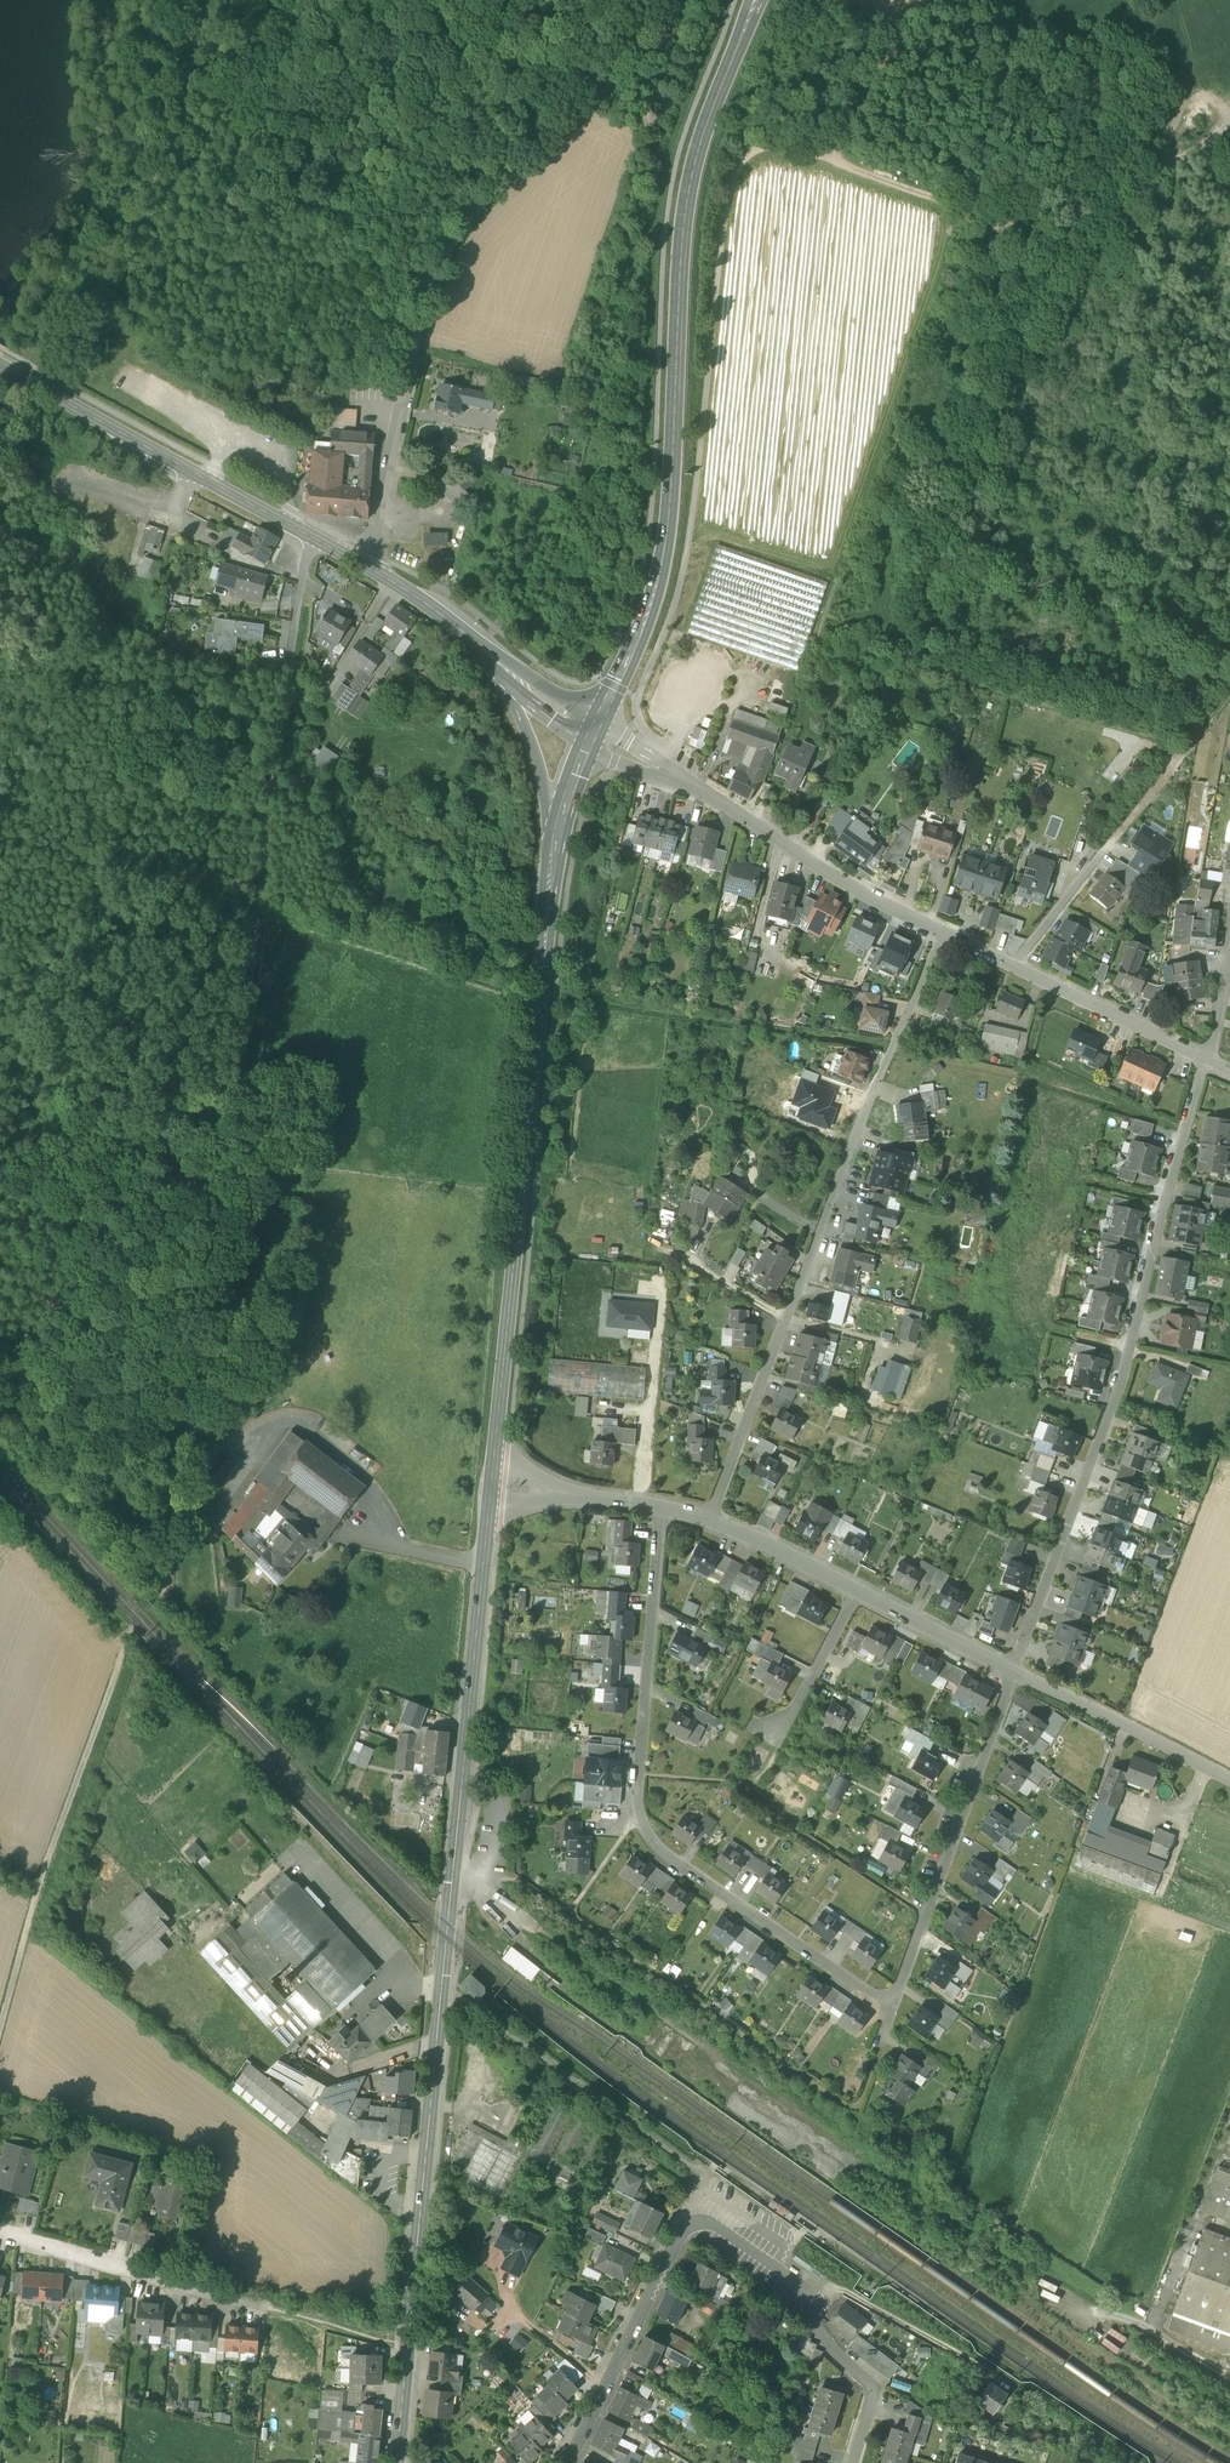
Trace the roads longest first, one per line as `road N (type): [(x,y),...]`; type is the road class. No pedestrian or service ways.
road 1 (unclassified): [(0,2031),(40,1885),(127,1645),(166,1580),(305,559),(316,540)]
road 2 (secondary): [(492,1488),(397,2462)]
road 3 (track): [(691,784),(692,766),(638,719),(638,699),(674,608),(690,529),(734,170),(746,149),(762,143),(1010,224)]
road 4 (secondary): [(760,0),(690,186),(666,546),(644,622),(599,718)]
road 5 (secondary): [(556,843),(492,1488)]
road 6 (residential): [(894,2010),(654,1847),(639,1809),(660,1507)]
road 7 (residential): [(709,1520),(876,1081),(943,934)]
road 8 (residential): [(808,2292),(709,2224),(683,2228),(568,2462)]
road 9 (unclassified): [(431,287),(475,210),(635,62),(683,0)]
road 10 (residential): [(1015,1670),(894,2010)]
road 11 (secondary): [(0,367),(316,540)]
road 12 (residential): [(1127,1348),(1015,1670)]
road 13 (unclassified): [(943,934),(691,784)]
road 14 (residential): [(374,555),(431,287)]
road 15 (residential): [(0,2237),(262,2304)]
road 16 (residential): [(1015,1670),(1229,1780)]
road 17 (residential): [(808,2292),(836,2288),(1014,2392)]
road 18 (unclassified): [(1205,1058),(1012,966)]
road 19 (residential): [(808,2292),(824,2343),(875,2390),(853,2462)]
road 20 (secondary): [(316,540),(369,567),(477,649)]
road 21 (track): [(823,158),(919,0)]
road 22 (residential): [(853,1589),(1015,1670)]
road 23 (secondary): [(501,672),(546,786),(556,843)]
road 24 (residential): [(1012,966),(1123,829)]
road 25 (track): [(1123,829),(1229,696)]
road 26 (residential): [(492,1488),(660,1507)]
road 27 (residential): [(853,1589),(785,1737)]
road 28 (residential): [(709,1520),(853,1589)]
road 29 (residential): [(1163,1201),(1127,1348)]
road 30 (residential): [(1205,1058),(1163,1201)]
road 31 (secondary): [(599,718),(477,649)]
road 32 (residential): [(1127,1348),(998,1317)]

